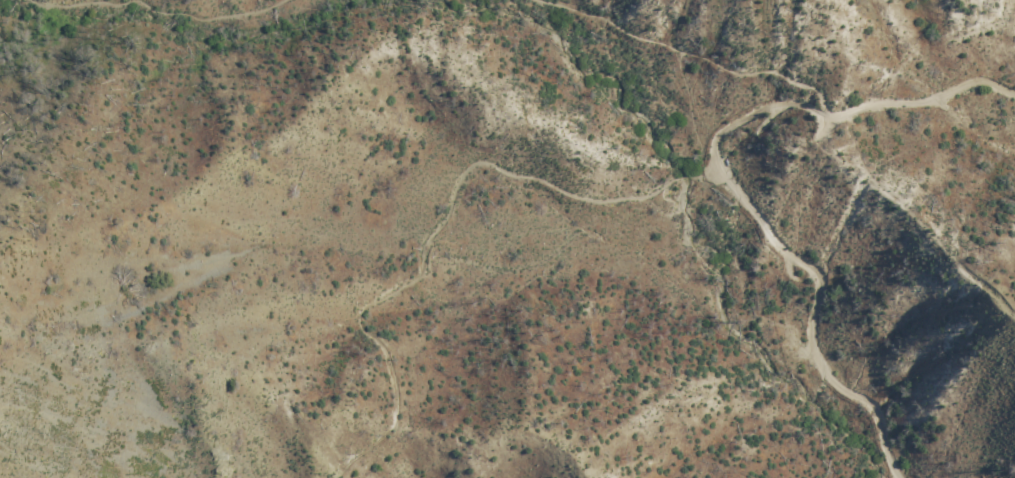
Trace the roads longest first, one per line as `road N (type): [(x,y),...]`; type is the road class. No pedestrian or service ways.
road 1 (track): [(1014,95),(980,83),(834,113),(772,107),(708,147),(742,211),(800,257),(816,285),(816,367),(854,401),(897,477)]
road 2 (track): [(717,164),(629,203),(596,203),(536,176),(472,165),(431,238),(423,281),(358,313),(356,324),(384,346),(393,370),(396,427),(331,477)]
road 3 (track): [(825,112),(809,86),(777,73),(723,70),(539,0)]
road 4 (track): [(290,0),(231,18),(194,19),(141,1),(36,0)]

